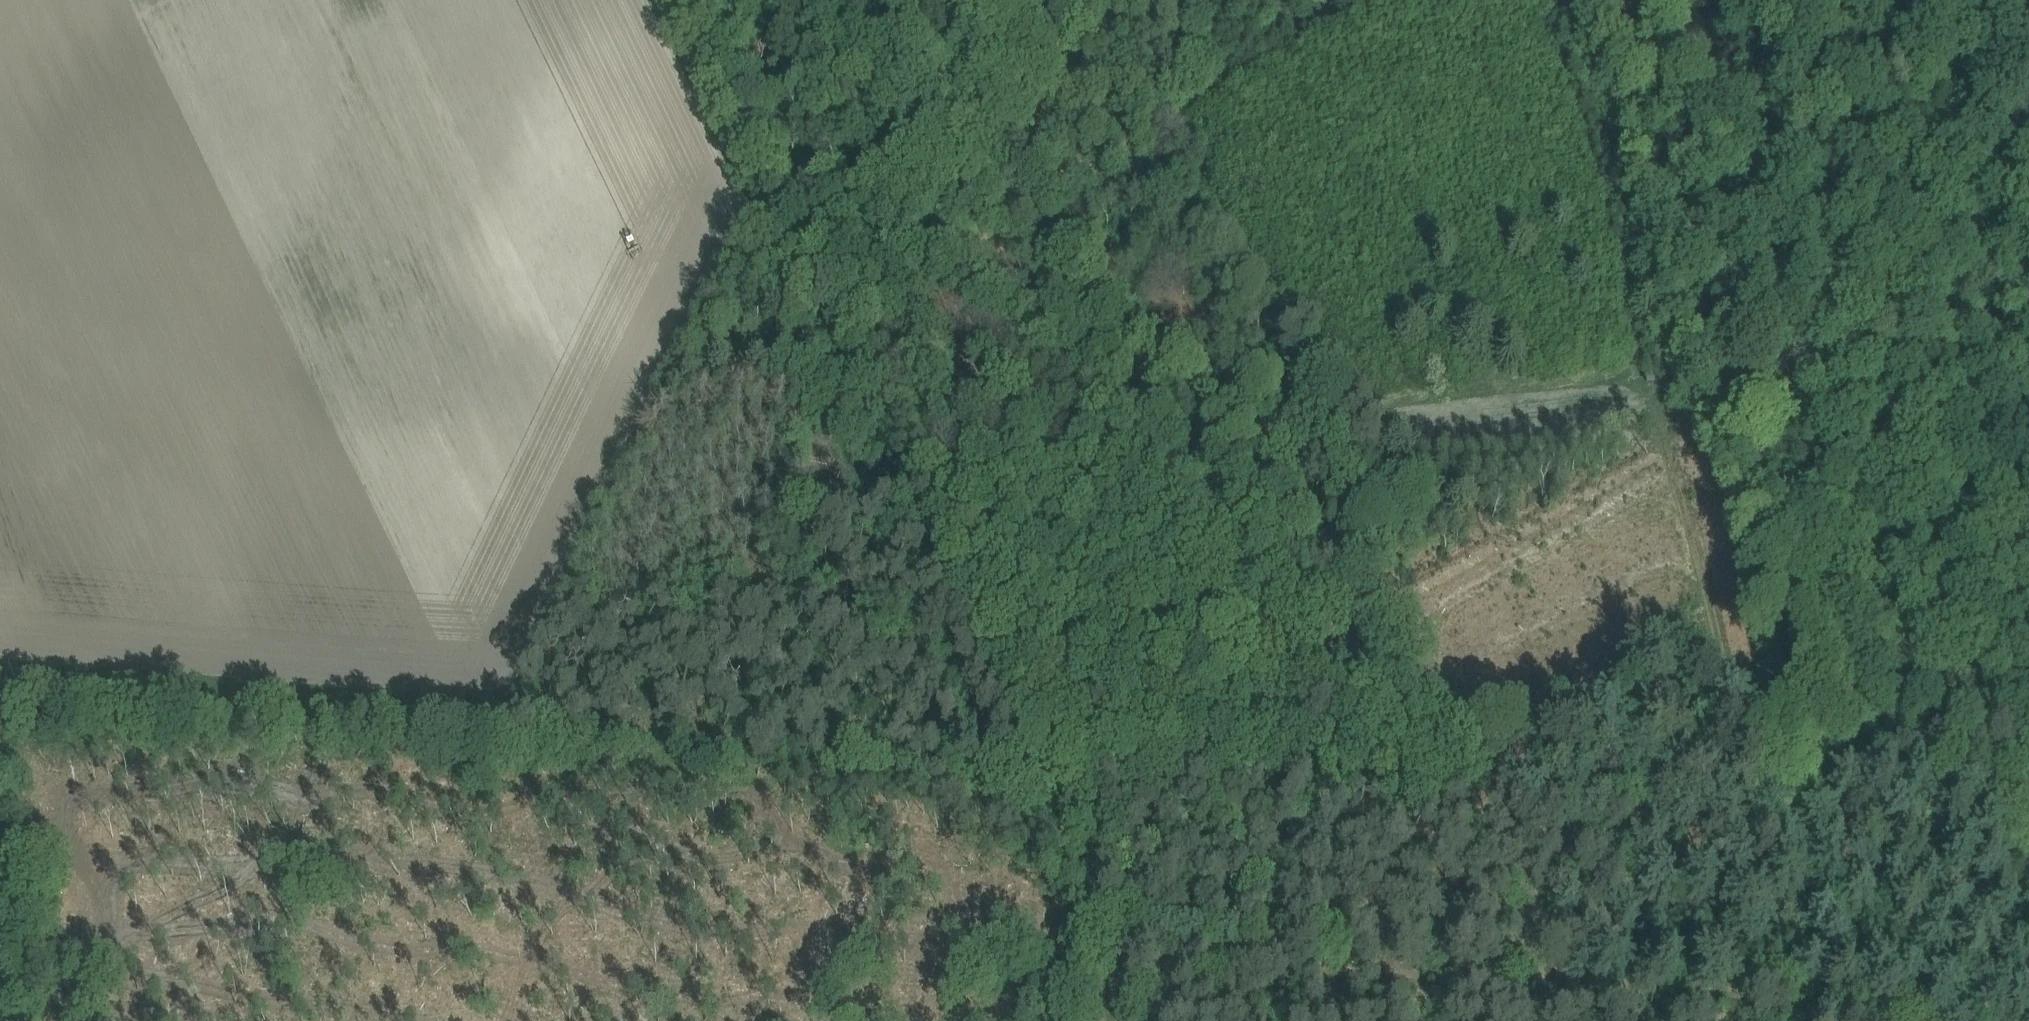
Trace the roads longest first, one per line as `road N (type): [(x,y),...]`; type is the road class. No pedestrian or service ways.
road 1 (track): [(2028,506),(1843,379),(1779,354),(1732,357),(1645,397),(1835,1010)]

